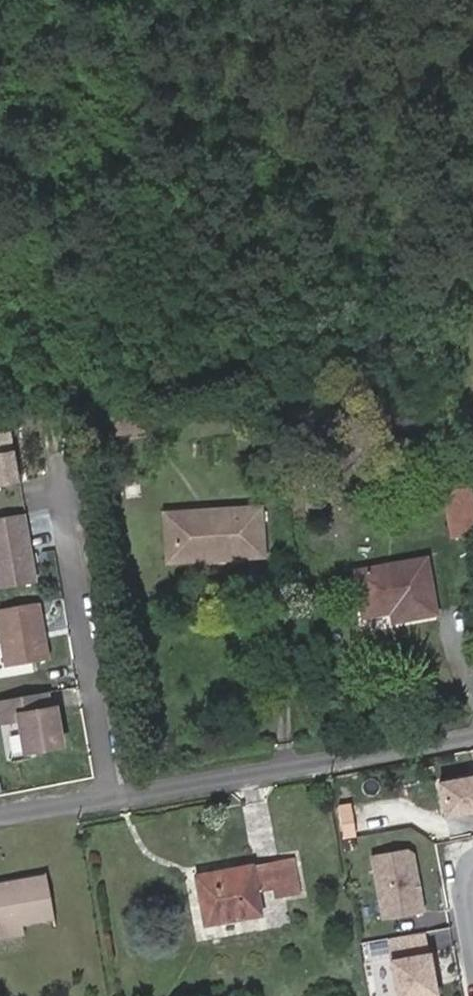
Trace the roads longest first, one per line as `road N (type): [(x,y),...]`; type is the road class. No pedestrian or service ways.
road 1 (residential): [(116,805),(472,741)]
road 2 (unclassified): [(64,483),(116,805)]

